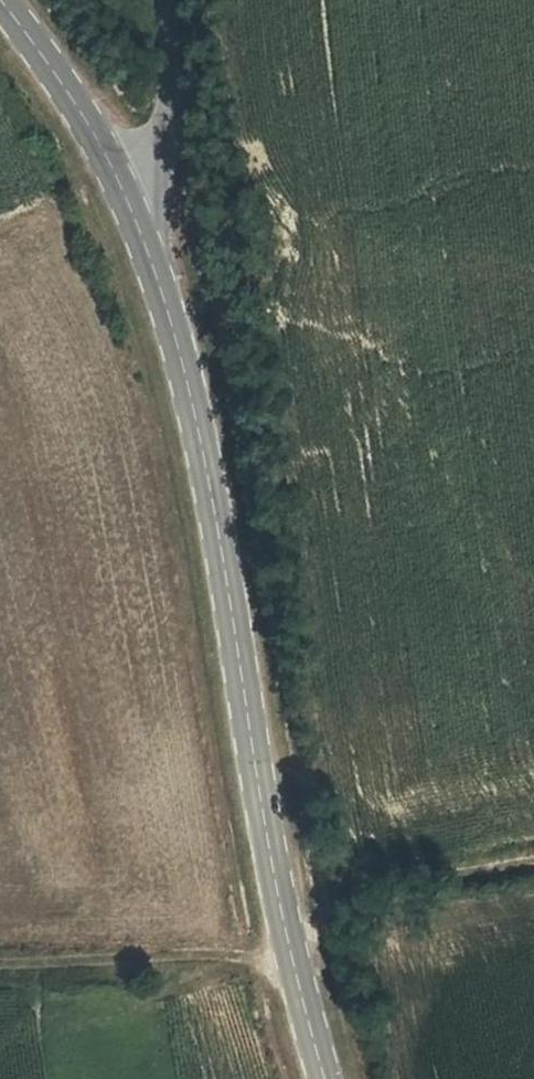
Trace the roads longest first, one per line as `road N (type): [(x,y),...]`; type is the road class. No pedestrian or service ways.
road 1 (tertiary): [(324,1078),(257,793),(187,377),(128,204)]
road 2 (track): [(293,960),(138,953),(0,968)]
road 3 (track): [(283,916),(533,860)]
road 4 (tertiary): [(128,204),(35,41),(0,1)]
road 5 (unclassified): [(128,204),(150,168),(163,118),(161,0)]

